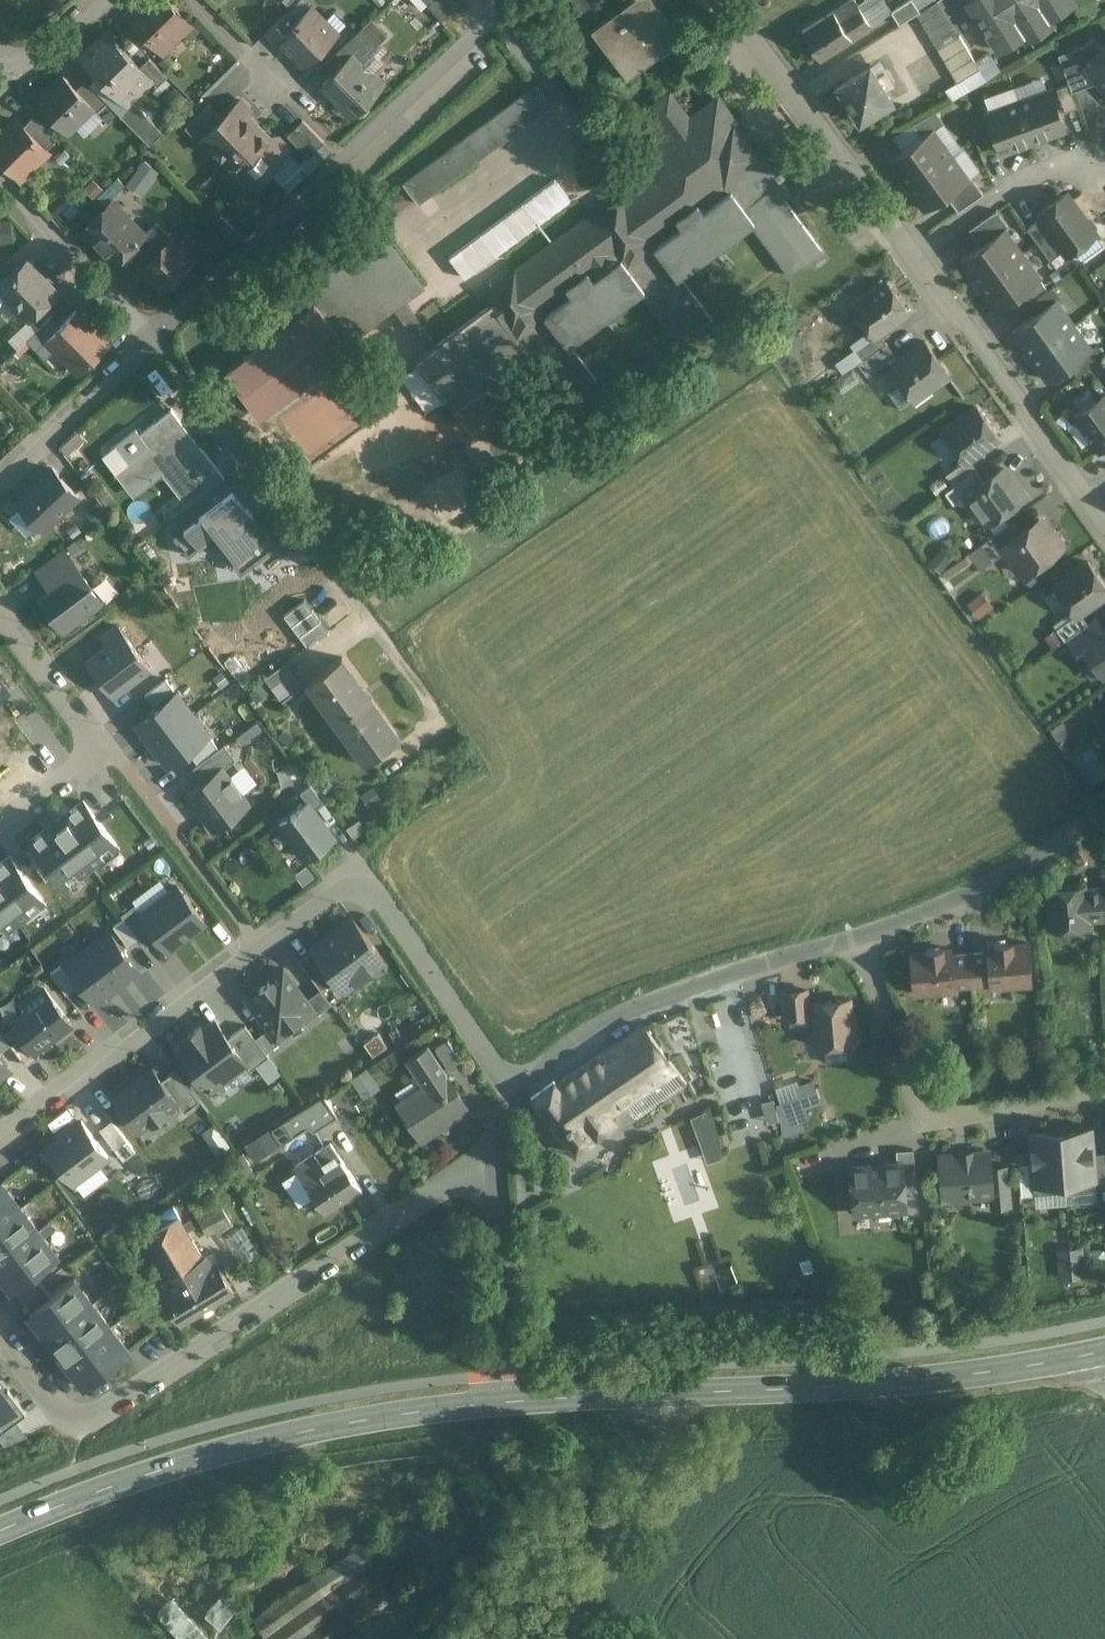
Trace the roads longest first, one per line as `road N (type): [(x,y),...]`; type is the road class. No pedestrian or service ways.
road 1 (residential): [(501,1178),(88,1425),(50,1408),(0,1341)]
road 2 (secondary): [(507,1405),(952,1381),(1090,1358)]
road 3 (secondary): [(0,1533),(262,1444),(507,1405)]
road 4 (residential): [(151,337),(505,0)]
road 5 (residential): [(868,932),(597,1021),(522,1095)]
road 6 (residential): [(1104,1091),(929,1124),(868,932)]
road 7 (residential): [(269,943),(334,898),(376,891),(412,912),(522,1095)]
road 8 (residential): [(0,1141),(269,943)]
road 9 (residential): [(151,337),(353,601)]
road 10 (residential): [(727,0),(915,254)]
road 11 (residential): [(915,254),(1088,497)]
road 12 (residential): [(1104,804),(1046,850),(967,895),(868,932)]
road 13 (track): [(577,1638),(582,1588),(659,1452),(662,1398)]
road 14 (residential): [(501,1178),(507,1405)]
road 15 (residential): [(0,179),(151,337)]
road 16 (residential): [(915,254),(1074,169),(1104,171)]
road 17 (residential): [(0,479),(151,337)]
road 18 (residential): [(98,747),(0,614)]
road 19 (residential): [(182,840),(269,943)]
road 20 (residential): [(182,840),(119,760),(98,747)]
road 21 (residential): [(0,823),(98,747)]

